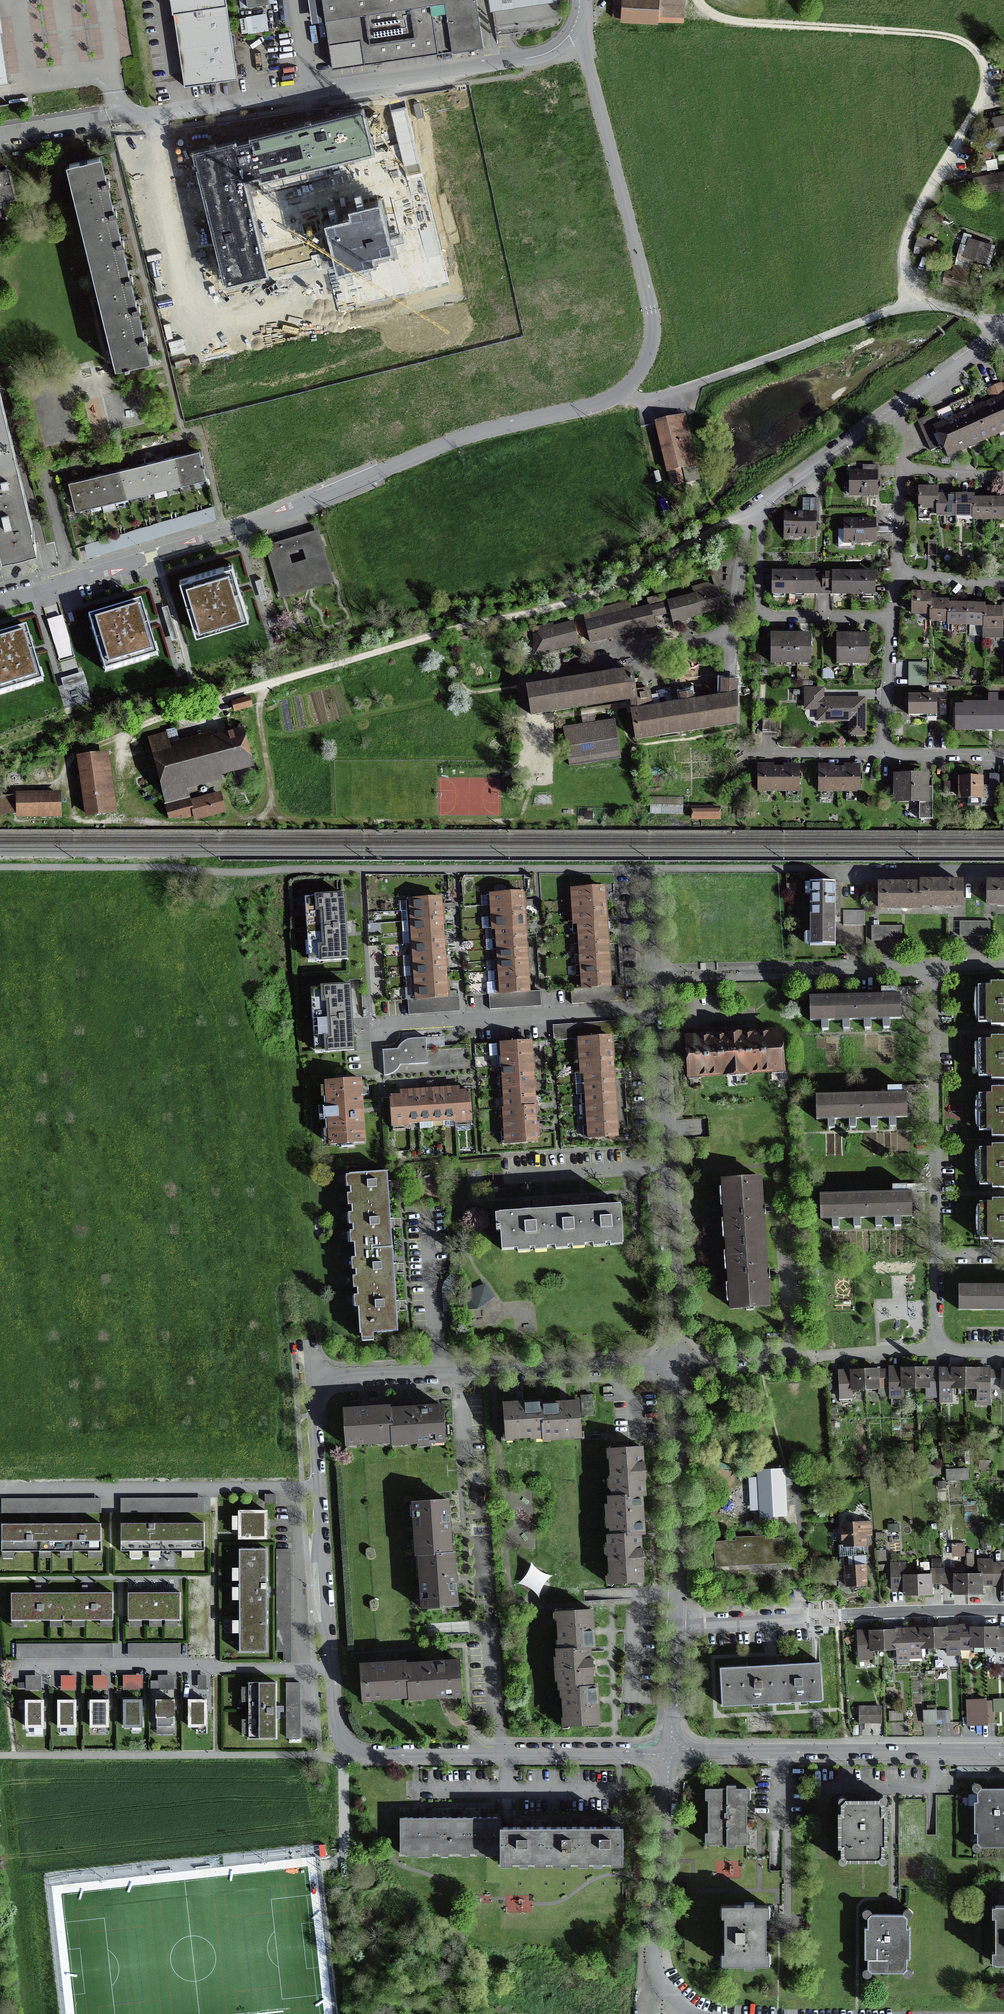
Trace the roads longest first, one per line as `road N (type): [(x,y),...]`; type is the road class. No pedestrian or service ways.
road 1 (residential): [(910,305),(673,392),(618,393),(480,434),(228,532),(0,602)]
road 2 (residential): [(671,1752),(343,1748),(336,1732),(312,1379)]
road 3 (unclassified): [(754,507),(598,593),(154,720)]
road 4 (residential): [(580,0),(561,44),(540,58),(0,136)]
road 5 (unclassified): [(910,305),(909,233),(982,96),(982,61),(959,39),(746,22),(715,15),(698,0)]
road 6 (residential): [(675,1365),(645,870)]
road 7 (residential): [(675,1365),(312,1379)]
road 8 (track): [(343,1748),(328,1757),(0,1756)]
road 9 (residential): [(1003,1752),(671,1752)]
road 10 (track): [(263,685),(273,786),(260,819),(79,821)]
road 11 (residential): [(935,1256),(932,967)]
road 12 (residential): [(693,2013),(662,1984),(654,1954),(671,1752)]
road 13 (track): [(260,819),(521,820)]
road 14 (residential): [(676,1619),(675,1365)]
road 15 (residential): [(892,410),(754,507)]
road 16 (track): [(154,720),(70,760),(64,784),(79,821)]
road 17 (residential): [(1003,1612),(847,1616)]
road 18 (residential): [(848,871),(1003,871)]
road 19 (track): [(738,729),(637,744),(605,711)]
road 20 (residential): [(1003,328),(892,410)]
road 21 (residential): [(892,619),(882,755)]
road 22 (residential): [(892,619),(758,616)]
road 23 (residential): [(671,1752),(676,1619)]
road 24 (residential): [(807,1616),(676,1619)]
road 25 (residential): [(882,755),(752,754)]
road 26 (residential): [(932,967),(810,970)]
road 27 (residential): [(1003,756),(882,755)]

